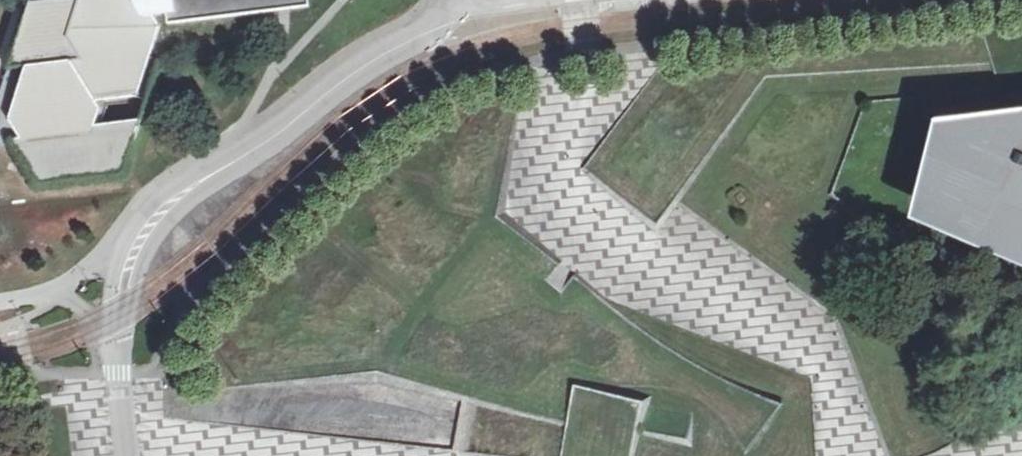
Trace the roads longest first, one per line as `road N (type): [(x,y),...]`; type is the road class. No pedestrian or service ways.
road 1 (unclassified): [(127,455),(126,288),(133,250),(154,221),(369,60),(472,7)]

